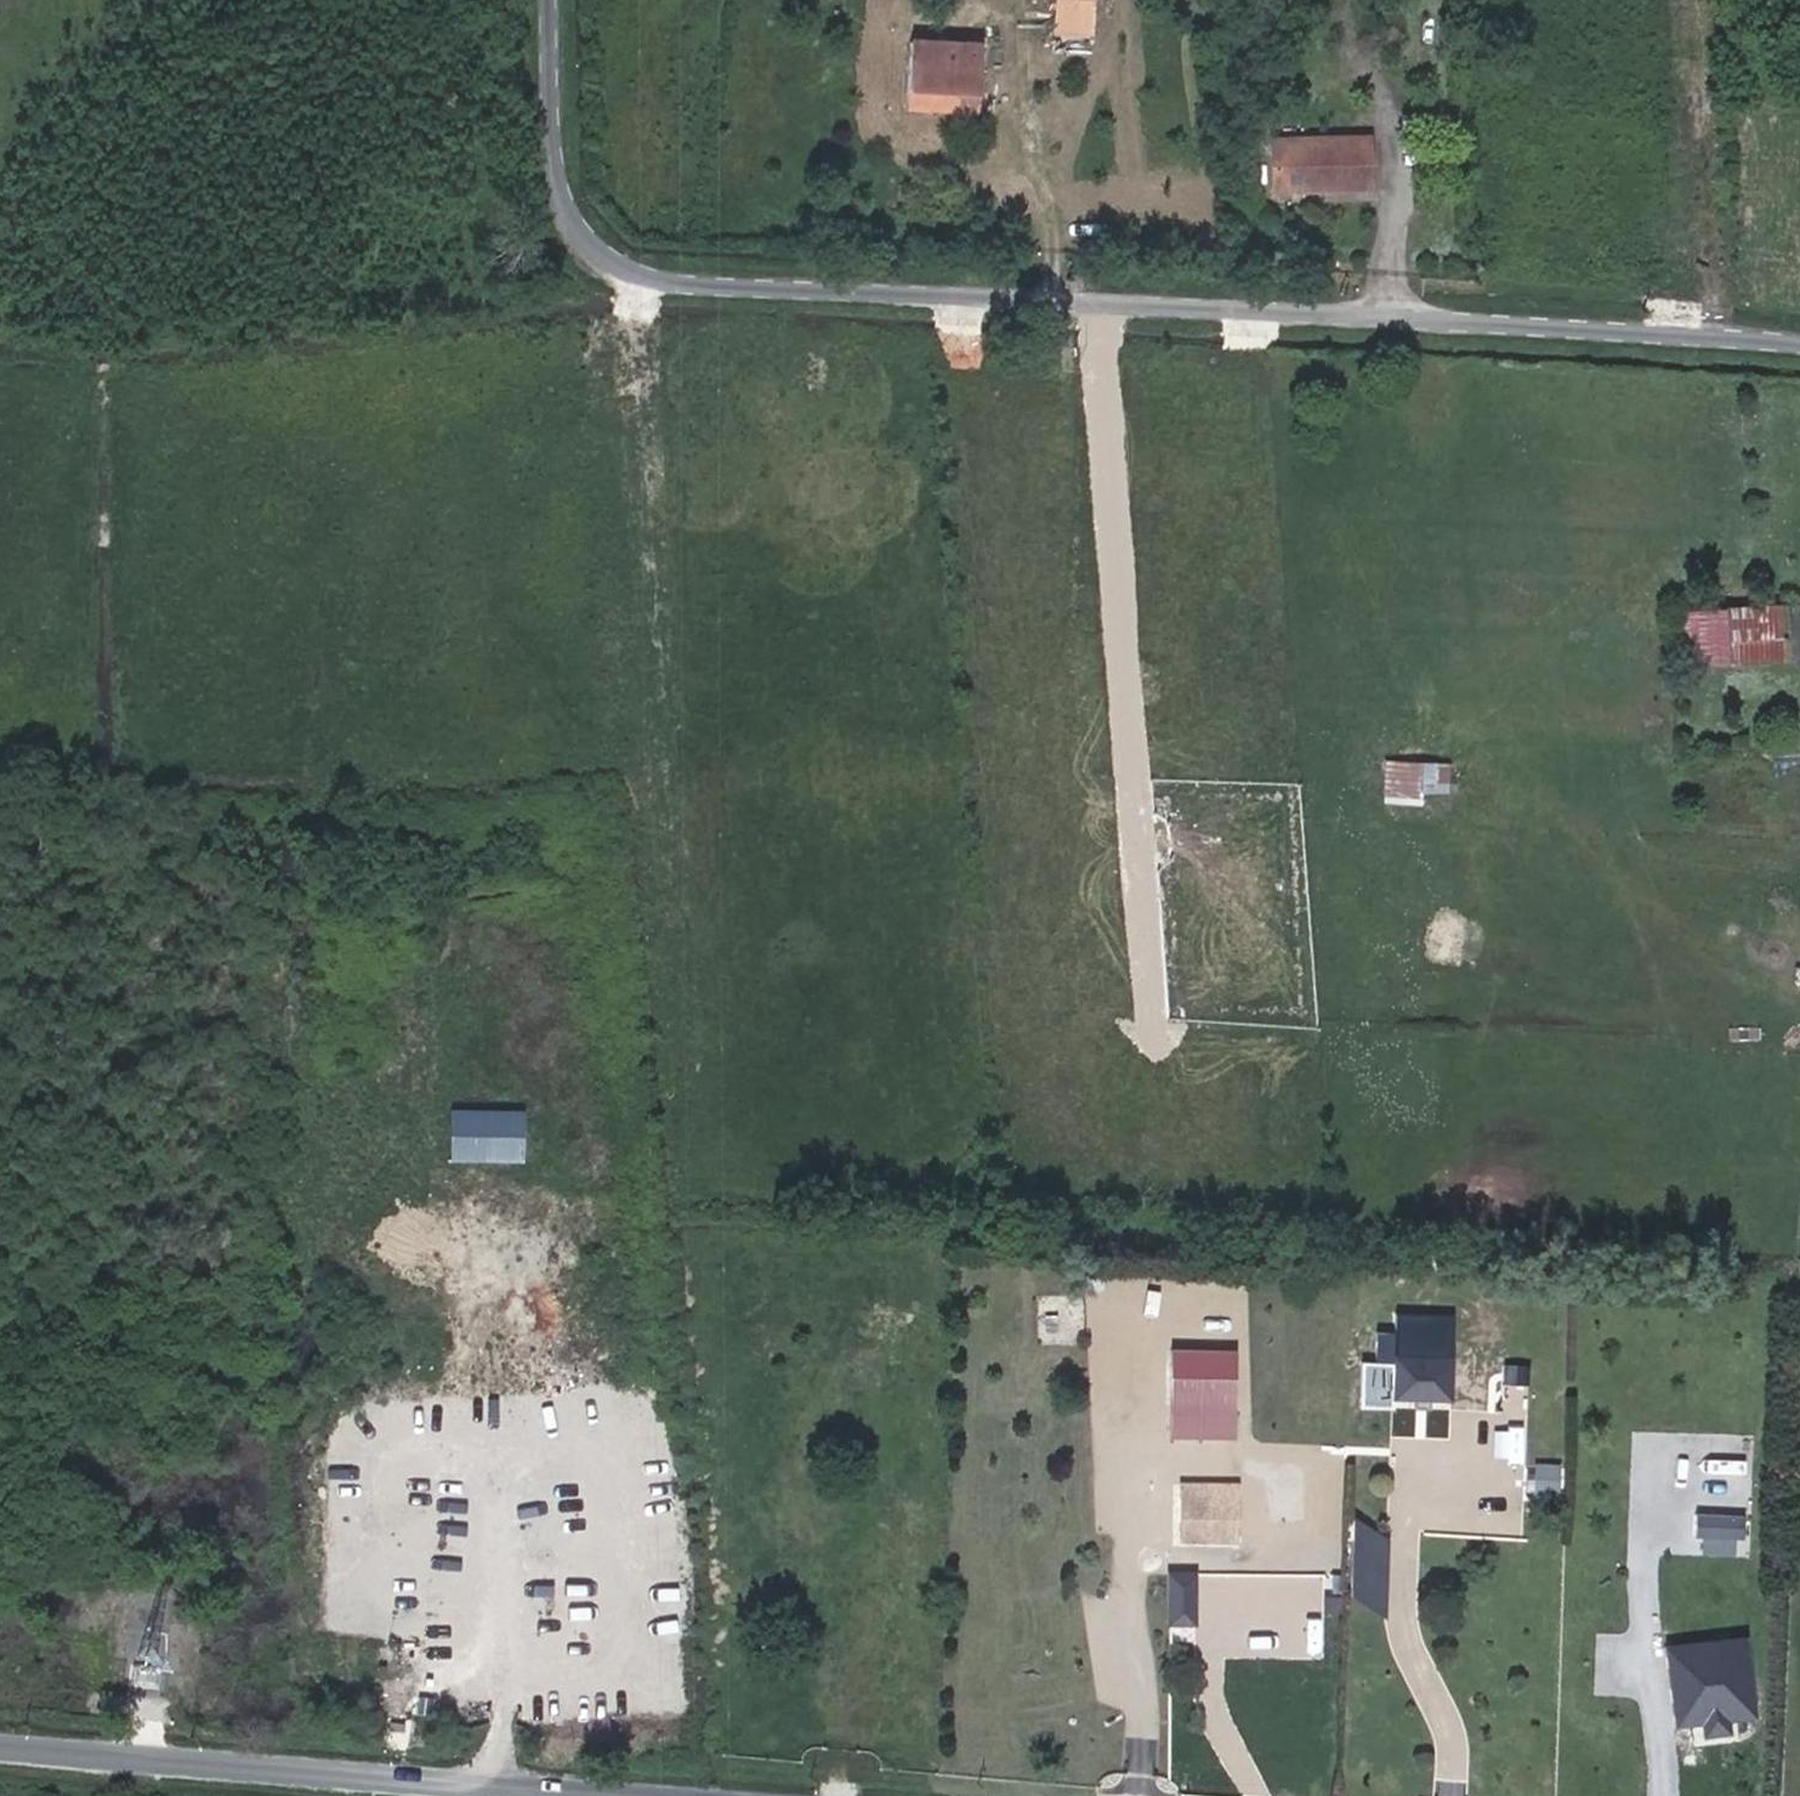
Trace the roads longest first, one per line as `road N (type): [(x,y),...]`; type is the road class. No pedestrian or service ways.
road 1 (residential): [(552,0),(559,185),(594,255),(660,281),(1799,343)]
road 2 (residential): [(610,1795),(0,1749)]

